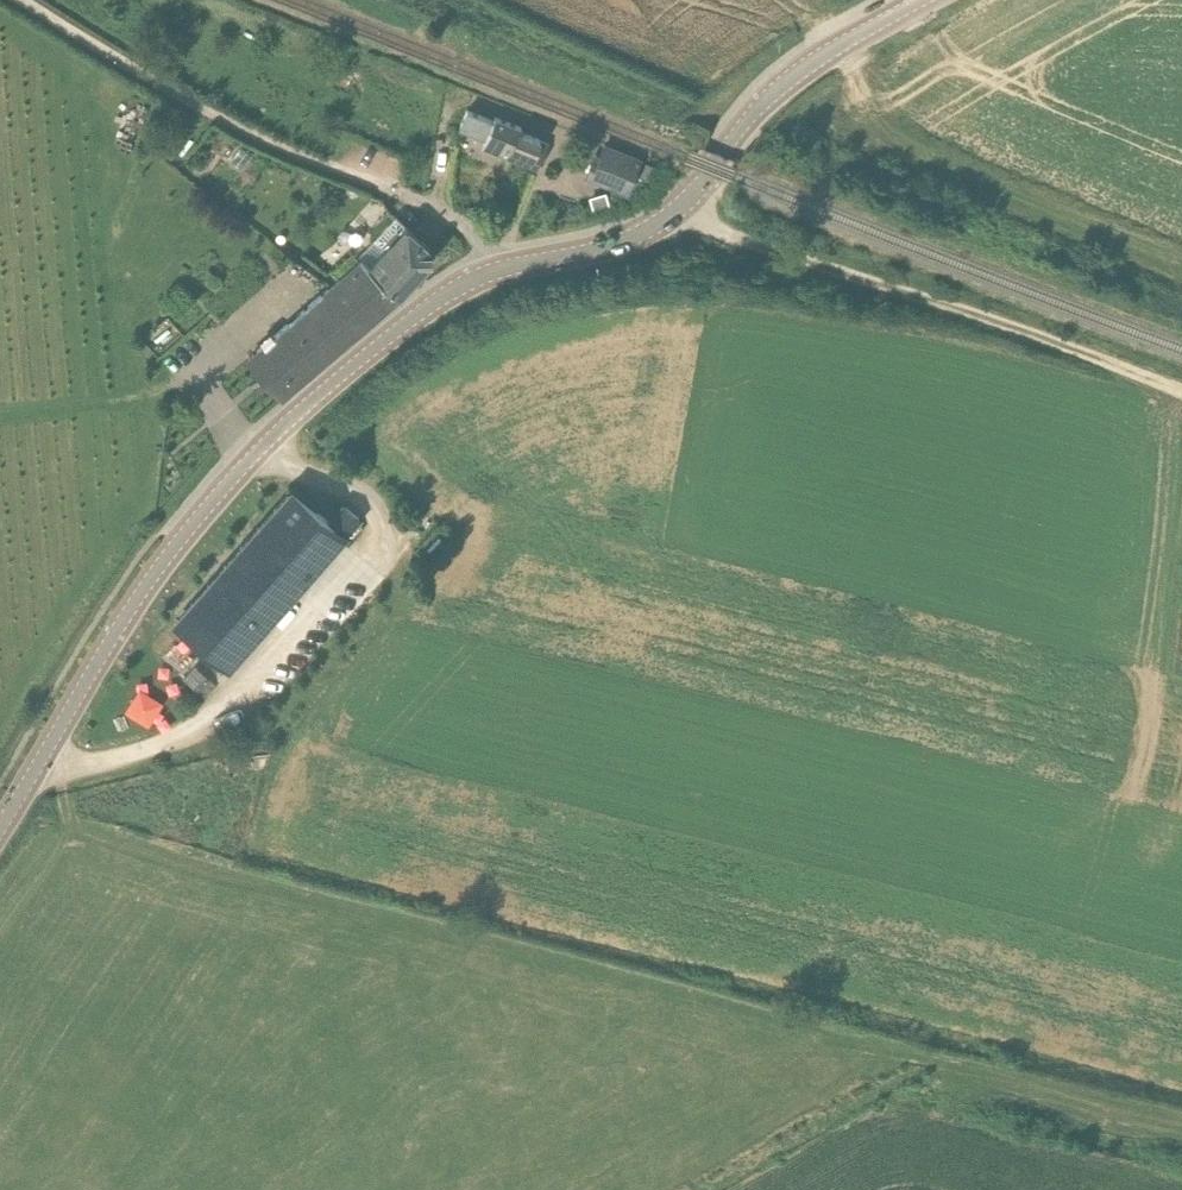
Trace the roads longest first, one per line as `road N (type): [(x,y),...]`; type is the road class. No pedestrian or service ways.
road 1 (tertiary): [(0,828),(170,554),(298,413),(469,280),(620,243),(667,218),(778,88),(923,0)]
road 2 (track): [(489,252),(464,225),(245,132),(20,0)]
road 3 (track): [(684,204),(730,239),(1181,391)]

